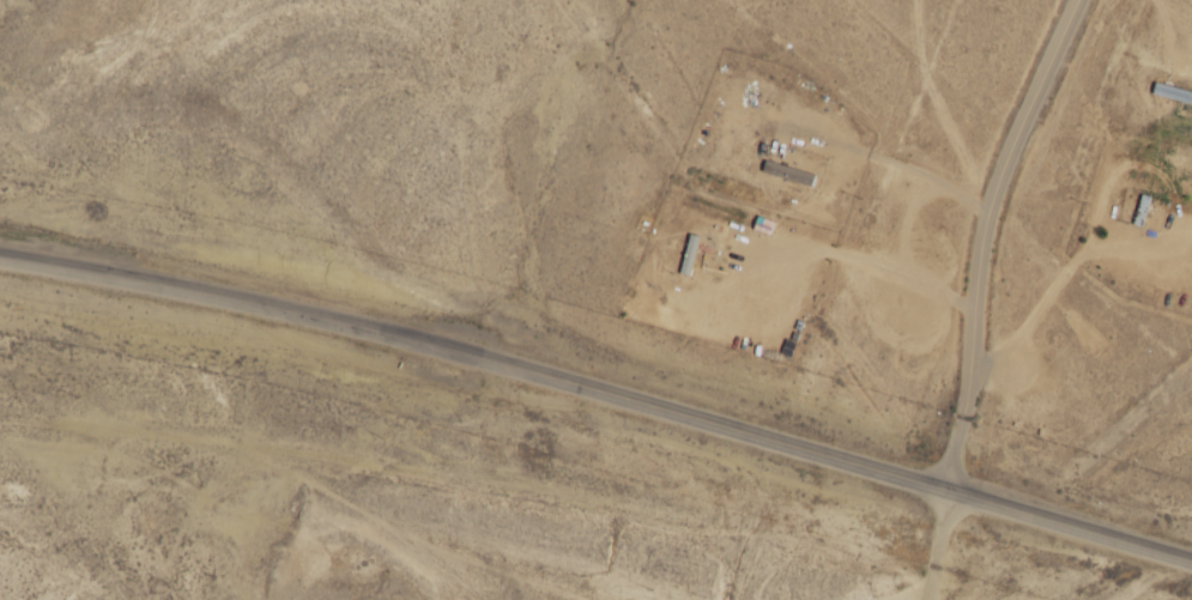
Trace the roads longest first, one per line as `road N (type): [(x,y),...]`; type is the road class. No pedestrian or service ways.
road 1 (primary): [(0,256),(116,273),(483,356),(1191,562)]
road 2 (tertiary): [(1085,0),(1000,194),(967,420),(945,491)]

